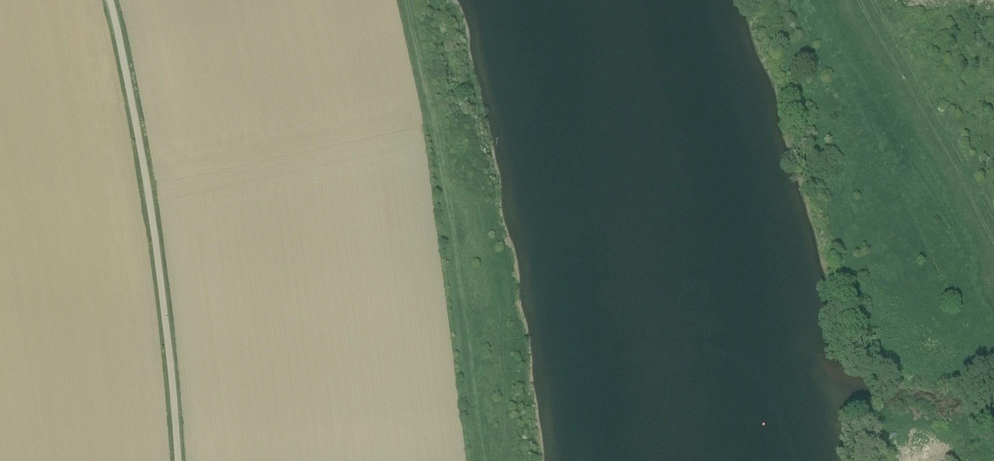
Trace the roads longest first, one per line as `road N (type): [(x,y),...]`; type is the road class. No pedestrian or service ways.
road 1 (unclassified): [(177,460),(147,186),(110,0)]

